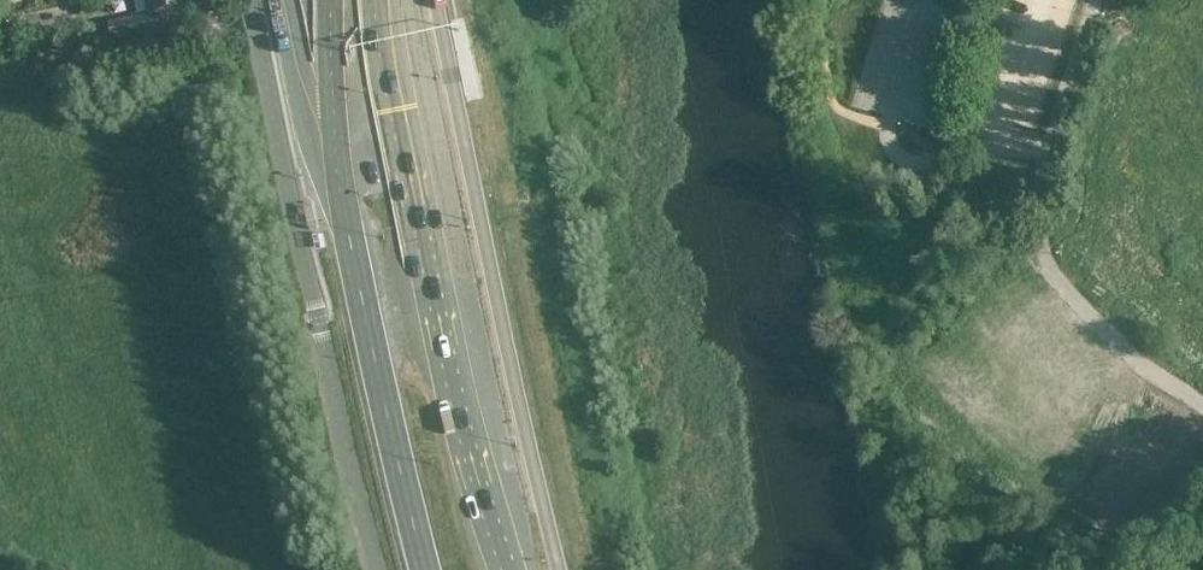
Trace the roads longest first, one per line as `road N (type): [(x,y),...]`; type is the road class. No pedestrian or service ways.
road 1 (trunk): [(300,0),(396,469),(428,569)]
road 2 (trunk): [(507,569),(386,0)]
road 3 (unclassified): [(1202,414),(1098,329),(1045,256),(1050,173),(1094,0)]

